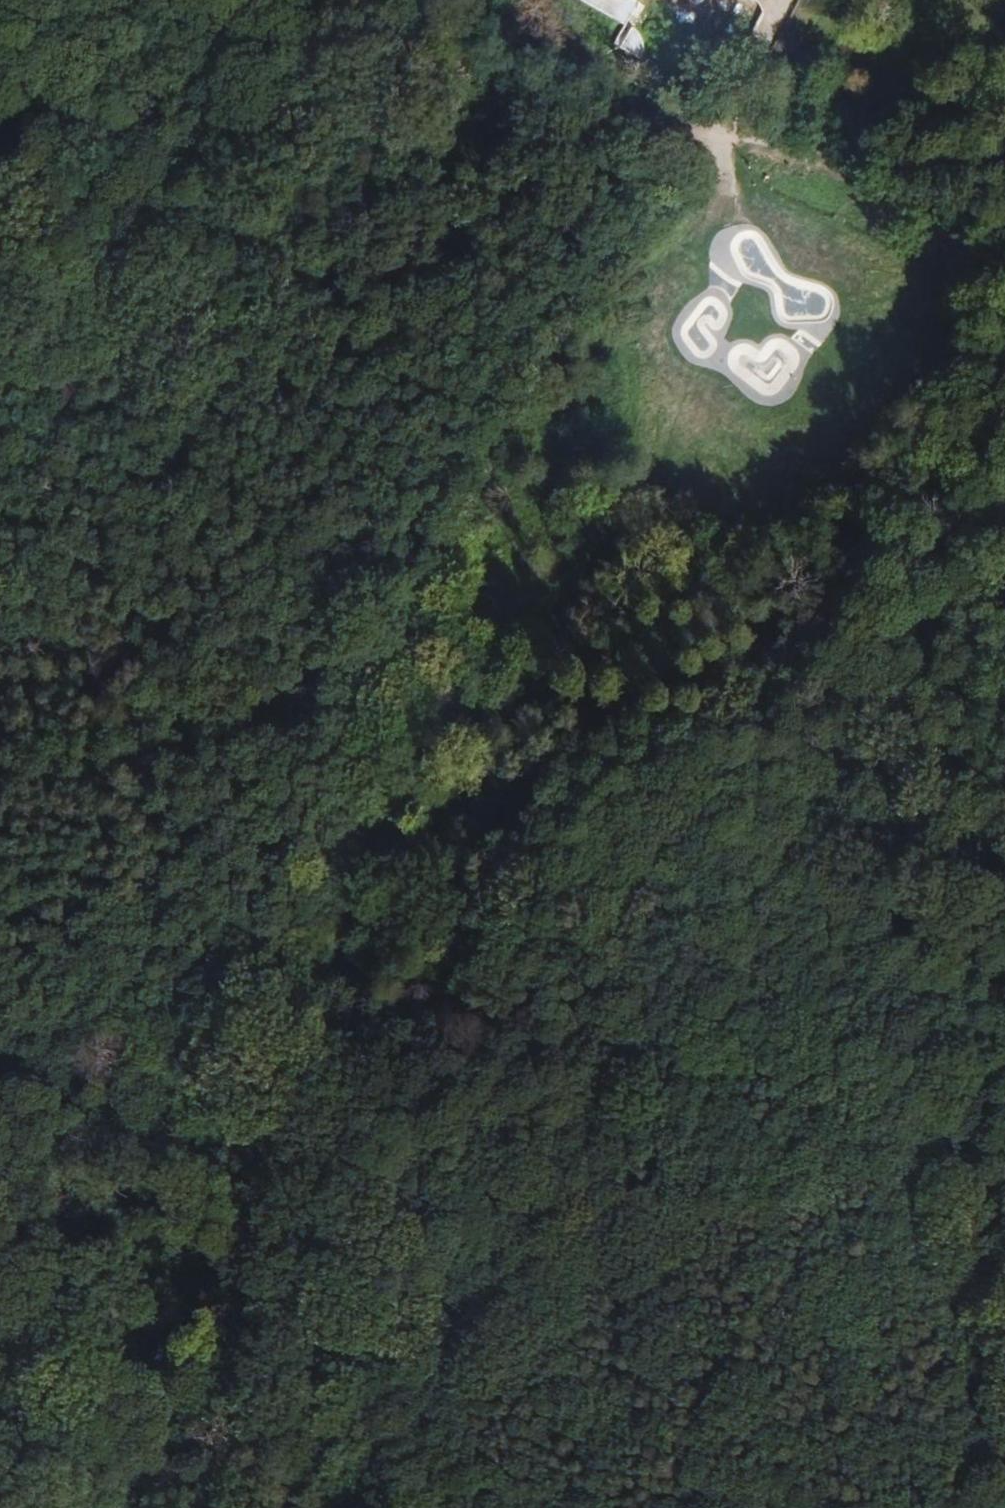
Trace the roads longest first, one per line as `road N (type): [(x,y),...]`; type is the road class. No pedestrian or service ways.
road 1 (track): [(0,1430),(315,979),(352,868),(328,705),(413,588),(654,126)]
road 2 (track): [(789,0),(725,134)]

